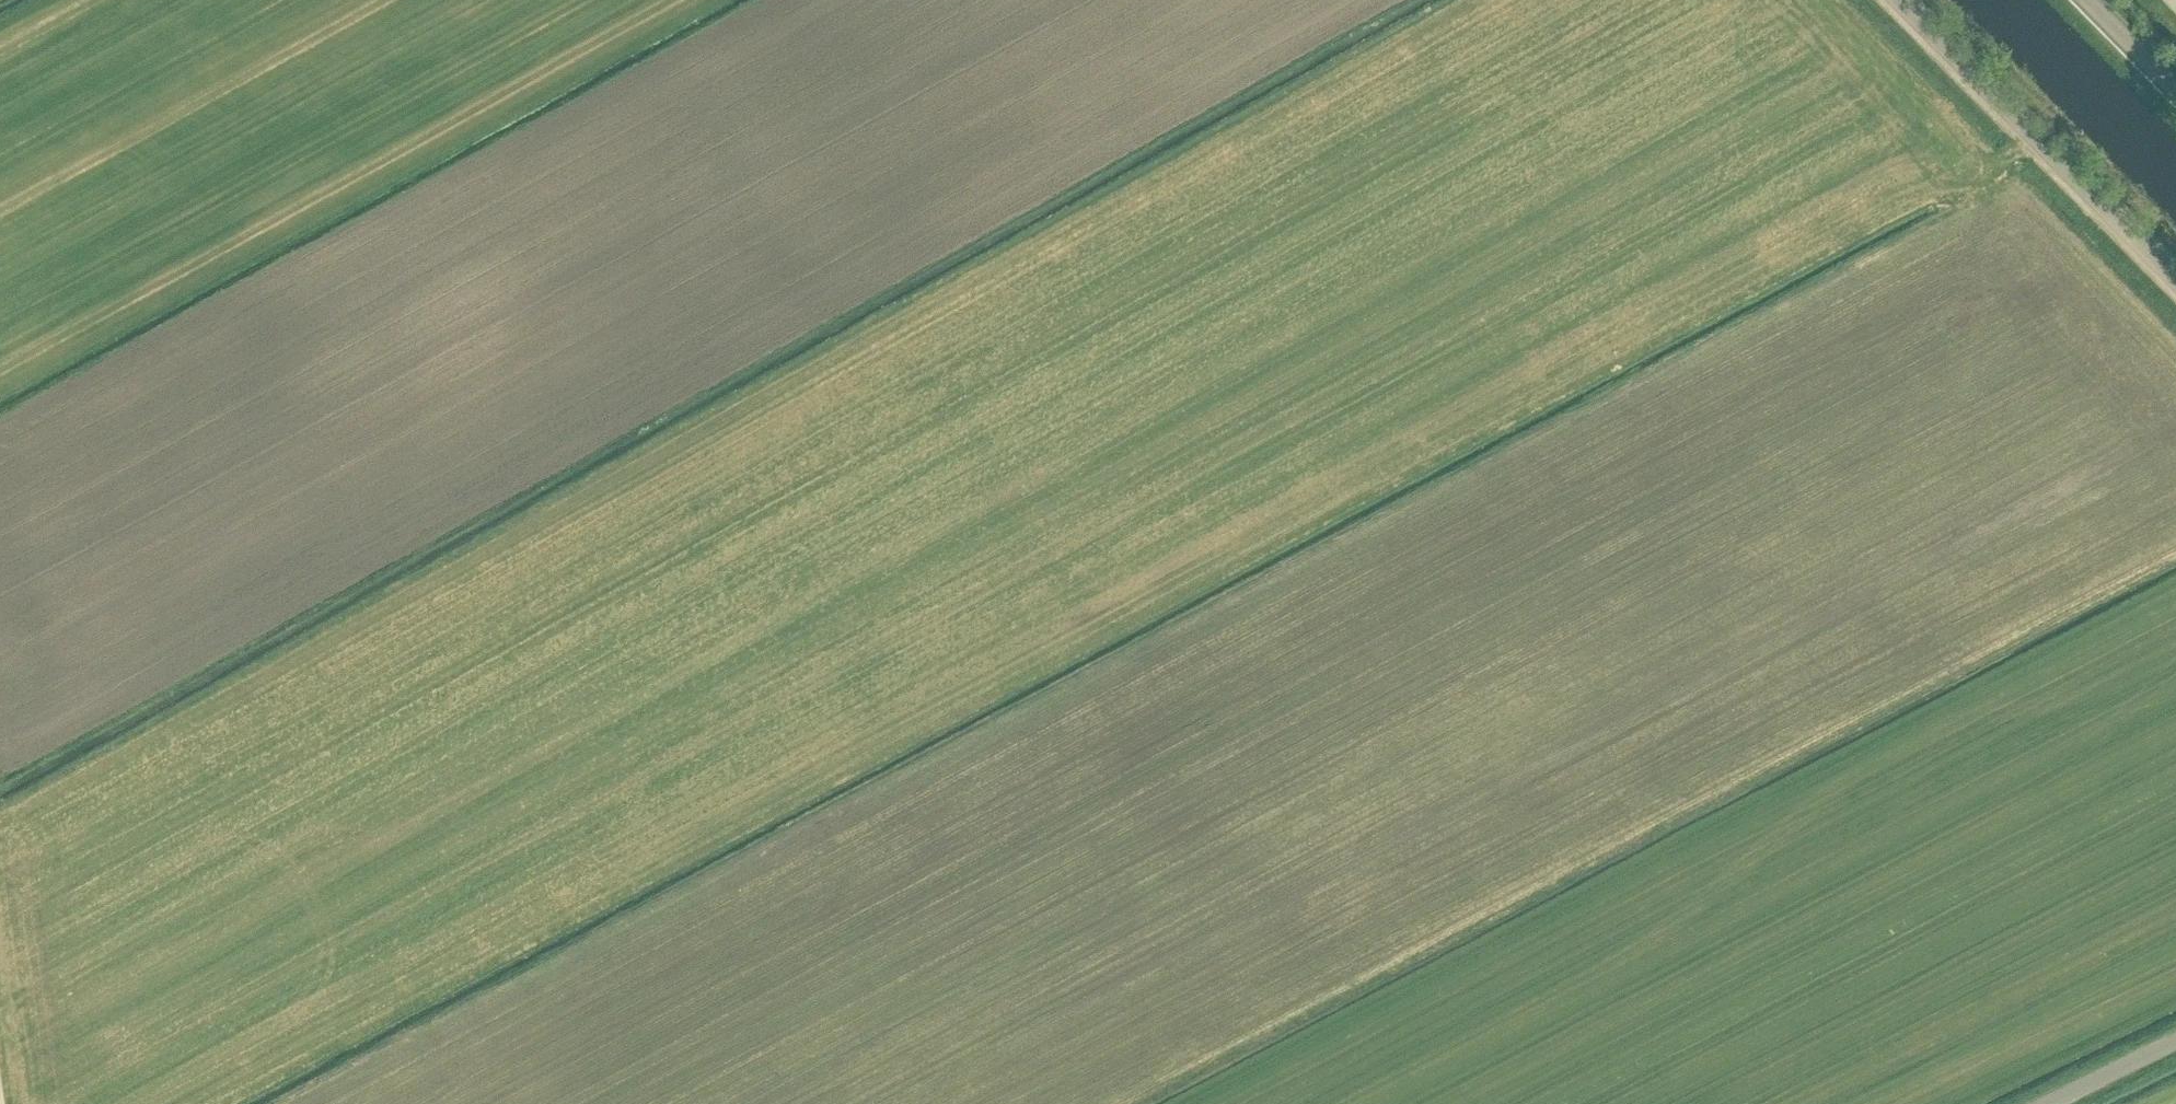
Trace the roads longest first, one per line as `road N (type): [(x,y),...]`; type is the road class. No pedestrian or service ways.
road 1 (unclassified): [(2175,278),(1901,0)]
road 2 (unclassified): [(2023,1103),(2175,1032)]

